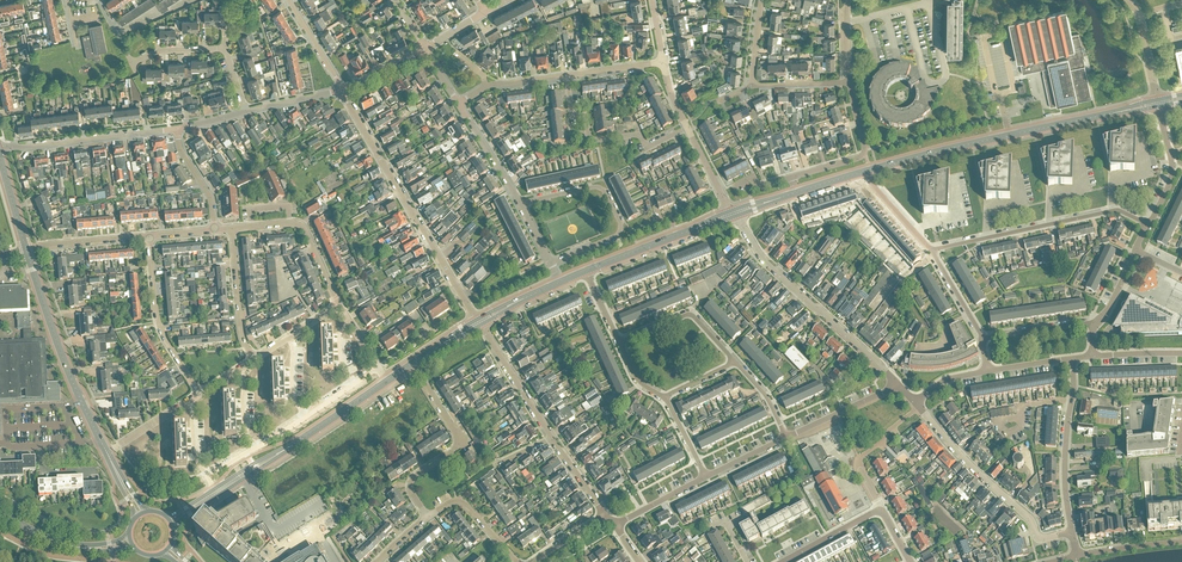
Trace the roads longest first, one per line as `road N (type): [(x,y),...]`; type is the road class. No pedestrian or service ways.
road 1 (residential): [(478,323),(342,91)]
road 2 (tertiary): [(870,171),(1124,111)]
road 3 (residential): [(734,215),(762,260),(897,383)]
road 4 (residential): [(1148,225),(1117,210),(932,252)]
road 5 (residential): [(916,403),(959,456),(1031,519),(1037,536),(1072,532)]
road 6 (residential): [(550,263),(616,236),(620,223),(598,187),(521,205)]
road 7 (tertiary): [(100,440),(26,250)]
road 8 (tertiary): [(216,493),(386,382)]
road 9 (residential): [(427,517),(411,484),(455,450),(458,438),(412,365)]
road 10 (residential): [(687,129),(648,149),(639,135),(589,142),(585,116),(572,116),(566,76)]
road 11 (residential): [(176,127),(0,145)]
road 12 (residential): [(1072,532),(1065,486),(1072,359)]
road 13 (residential): [(200,395),(159,324),(149,237)]
road 14 (tertiary): [(586,272),(734,215)]
road 15 (residential): [(849,83),(862,157),(791,179)]
road 16 (residential): [(551,439),(478,323)]
road 17 (residential): [(232,229),(242,332),(255,360)]
road 18 (residential): [(26,250),(149,237)]
road 19 (residential): [(788,436),(897,383)]
road 20 (residential): [(908,8),(926,83),(945,80),(942,56)]

